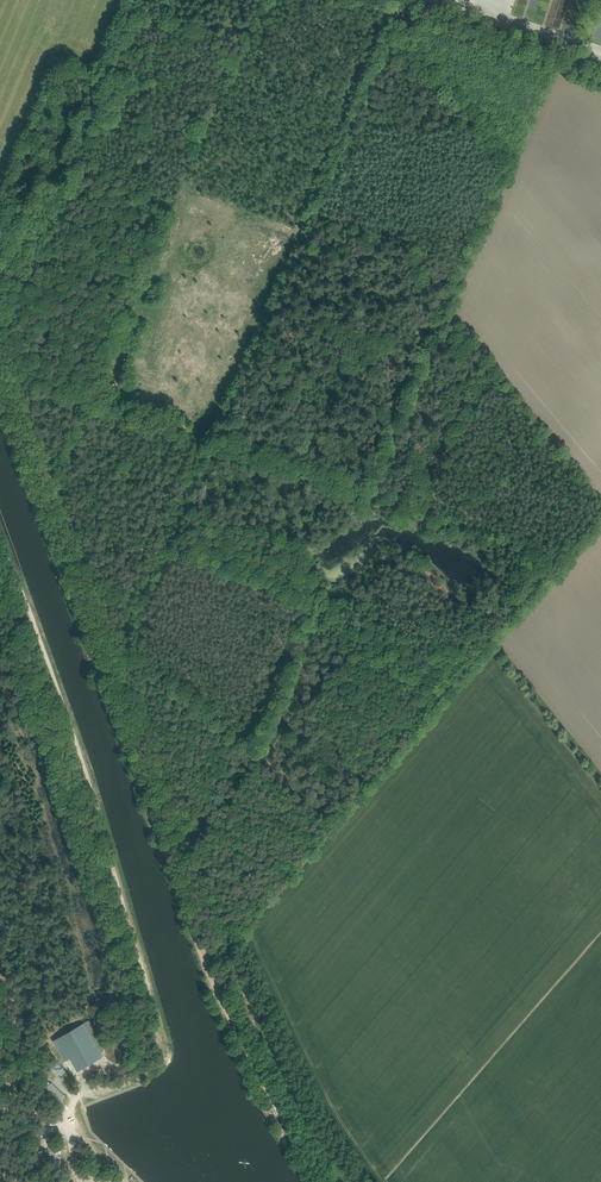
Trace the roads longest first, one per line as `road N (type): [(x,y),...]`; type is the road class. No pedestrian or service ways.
road 1 (track): [(0,412),(222,1008),(282,1127),(320,1181)]
road 2 (track): [(0,538),(87,779),(162,1032)]

